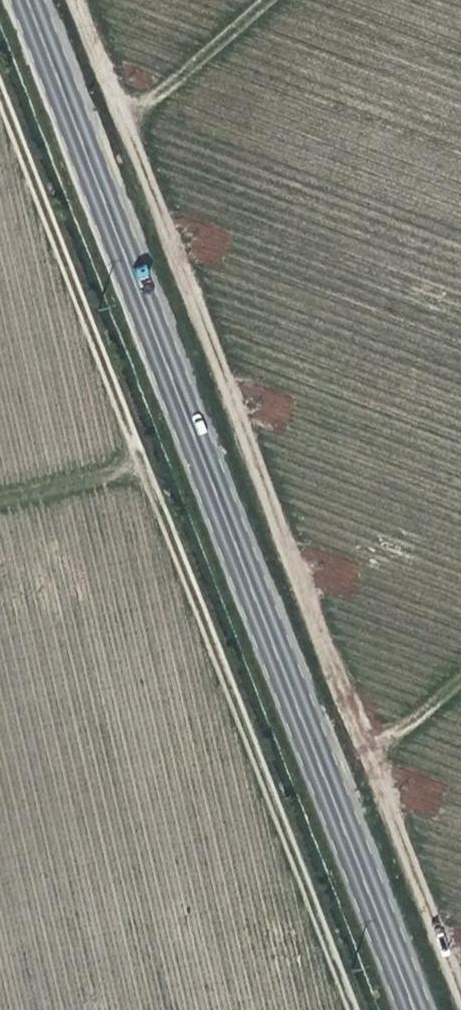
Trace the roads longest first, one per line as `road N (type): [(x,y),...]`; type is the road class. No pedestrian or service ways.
road 1 (secondary): [(28,0),(416,1009)]
road 2 (track): [(460,987),(80,0)]

